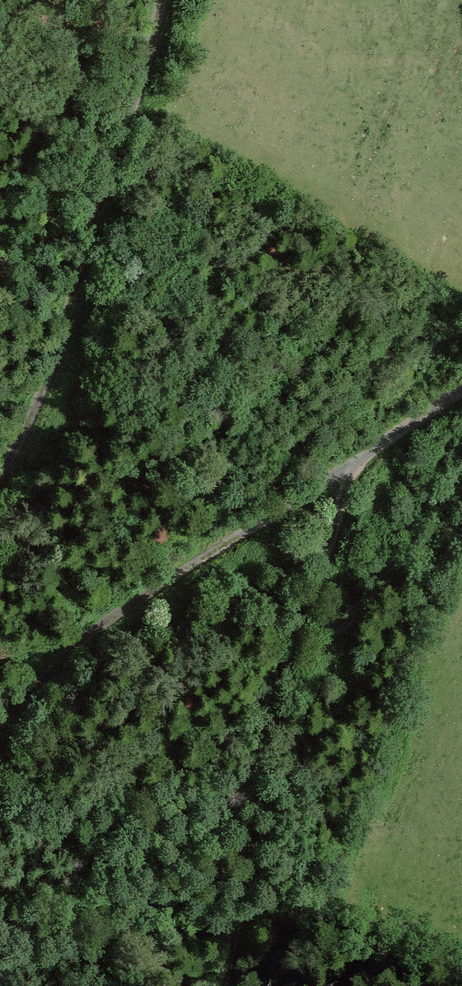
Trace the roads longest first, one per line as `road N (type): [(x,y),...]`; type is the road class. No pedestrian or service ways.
road 1 (track): [(461,386),(59,660),(0,734)]
road 2 (track): [(352,465),(280,669),(239,927),(205,985)]
road 3 (track): [(0,473),(50,367),(159,0)]

